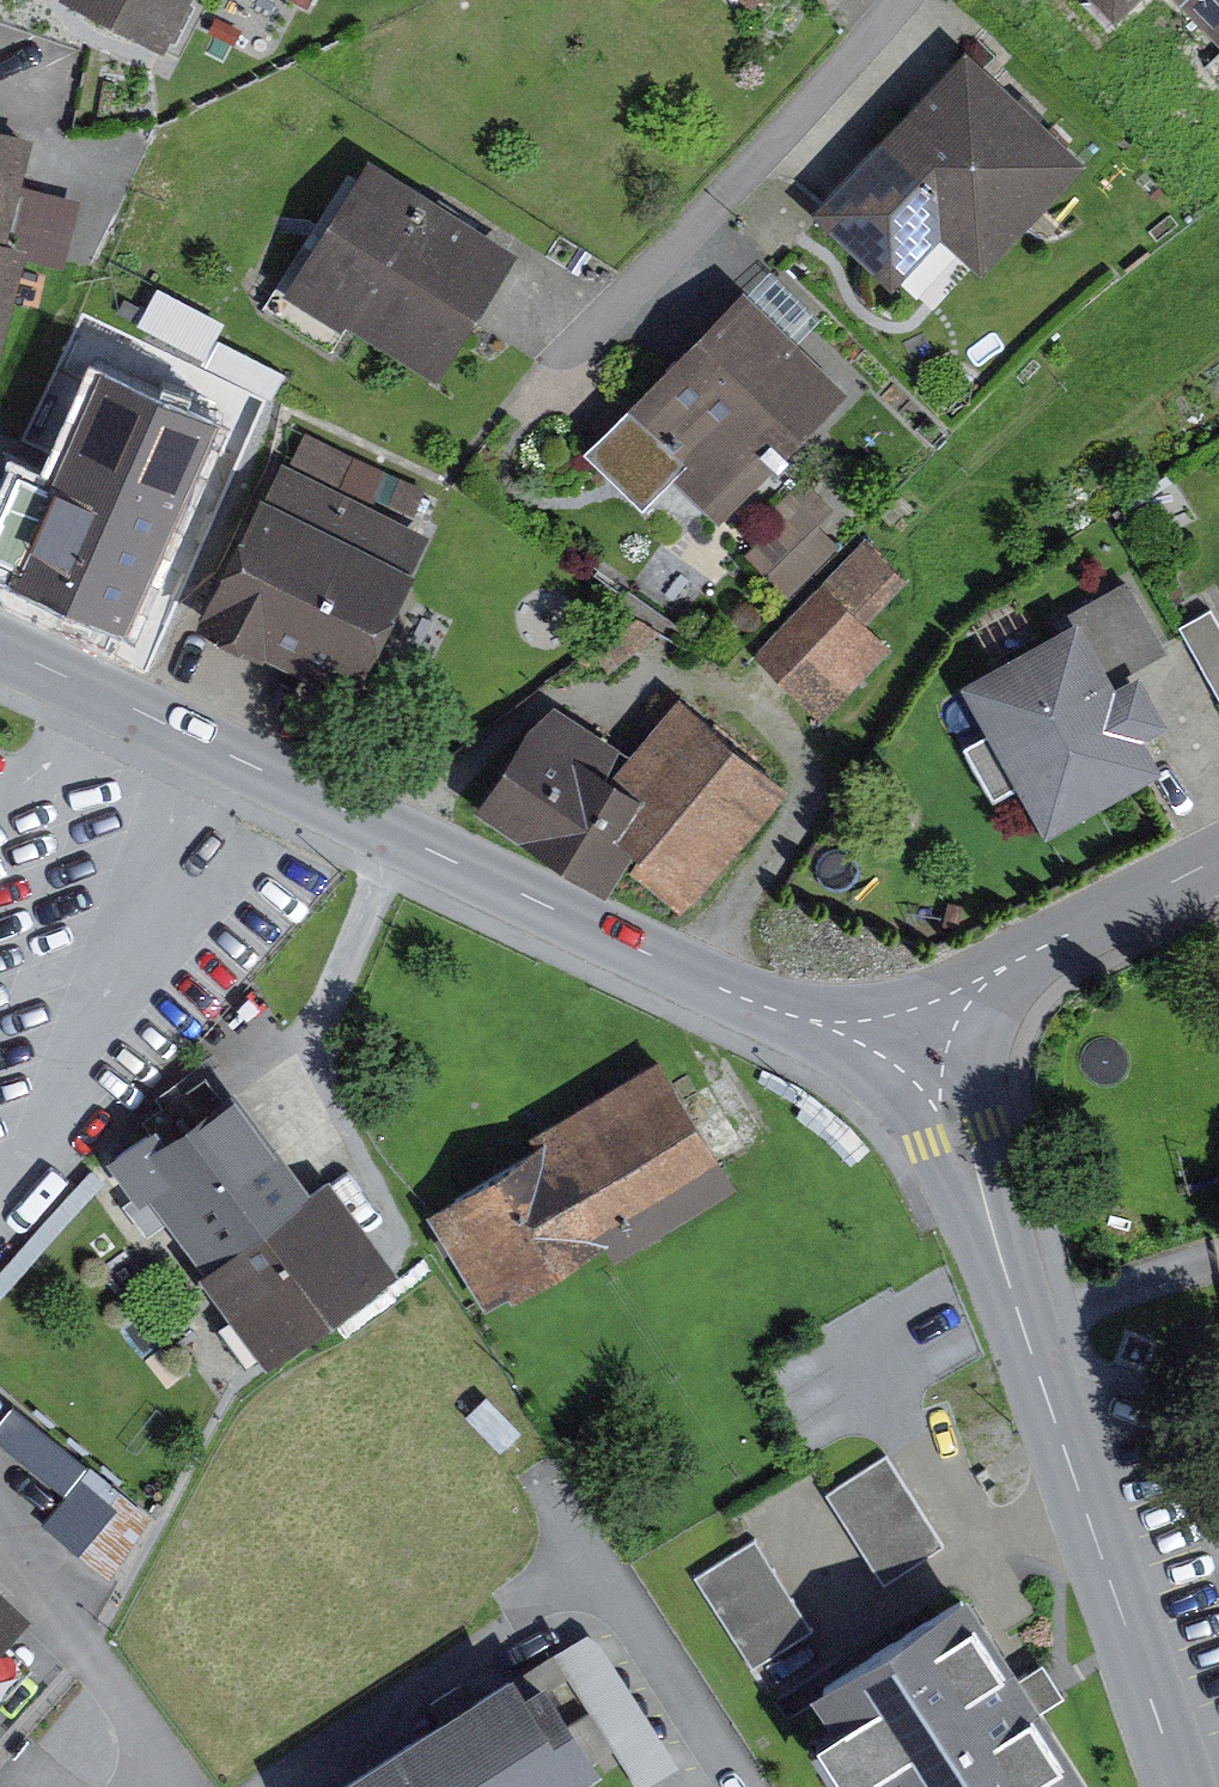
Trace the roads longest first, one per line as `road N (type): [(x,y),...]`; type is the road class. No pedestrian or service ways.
road 1 (residential): [(919,1037),(830,1030),(725,990),(0,646)]
road 2 (residential): [(1181,1786),(1046,1383),(919,1037)]
road 3 (residential): [(744,1786),(548,1483)]
road 4 (residential): [(1218,860),(984,981),(919,1037)]

